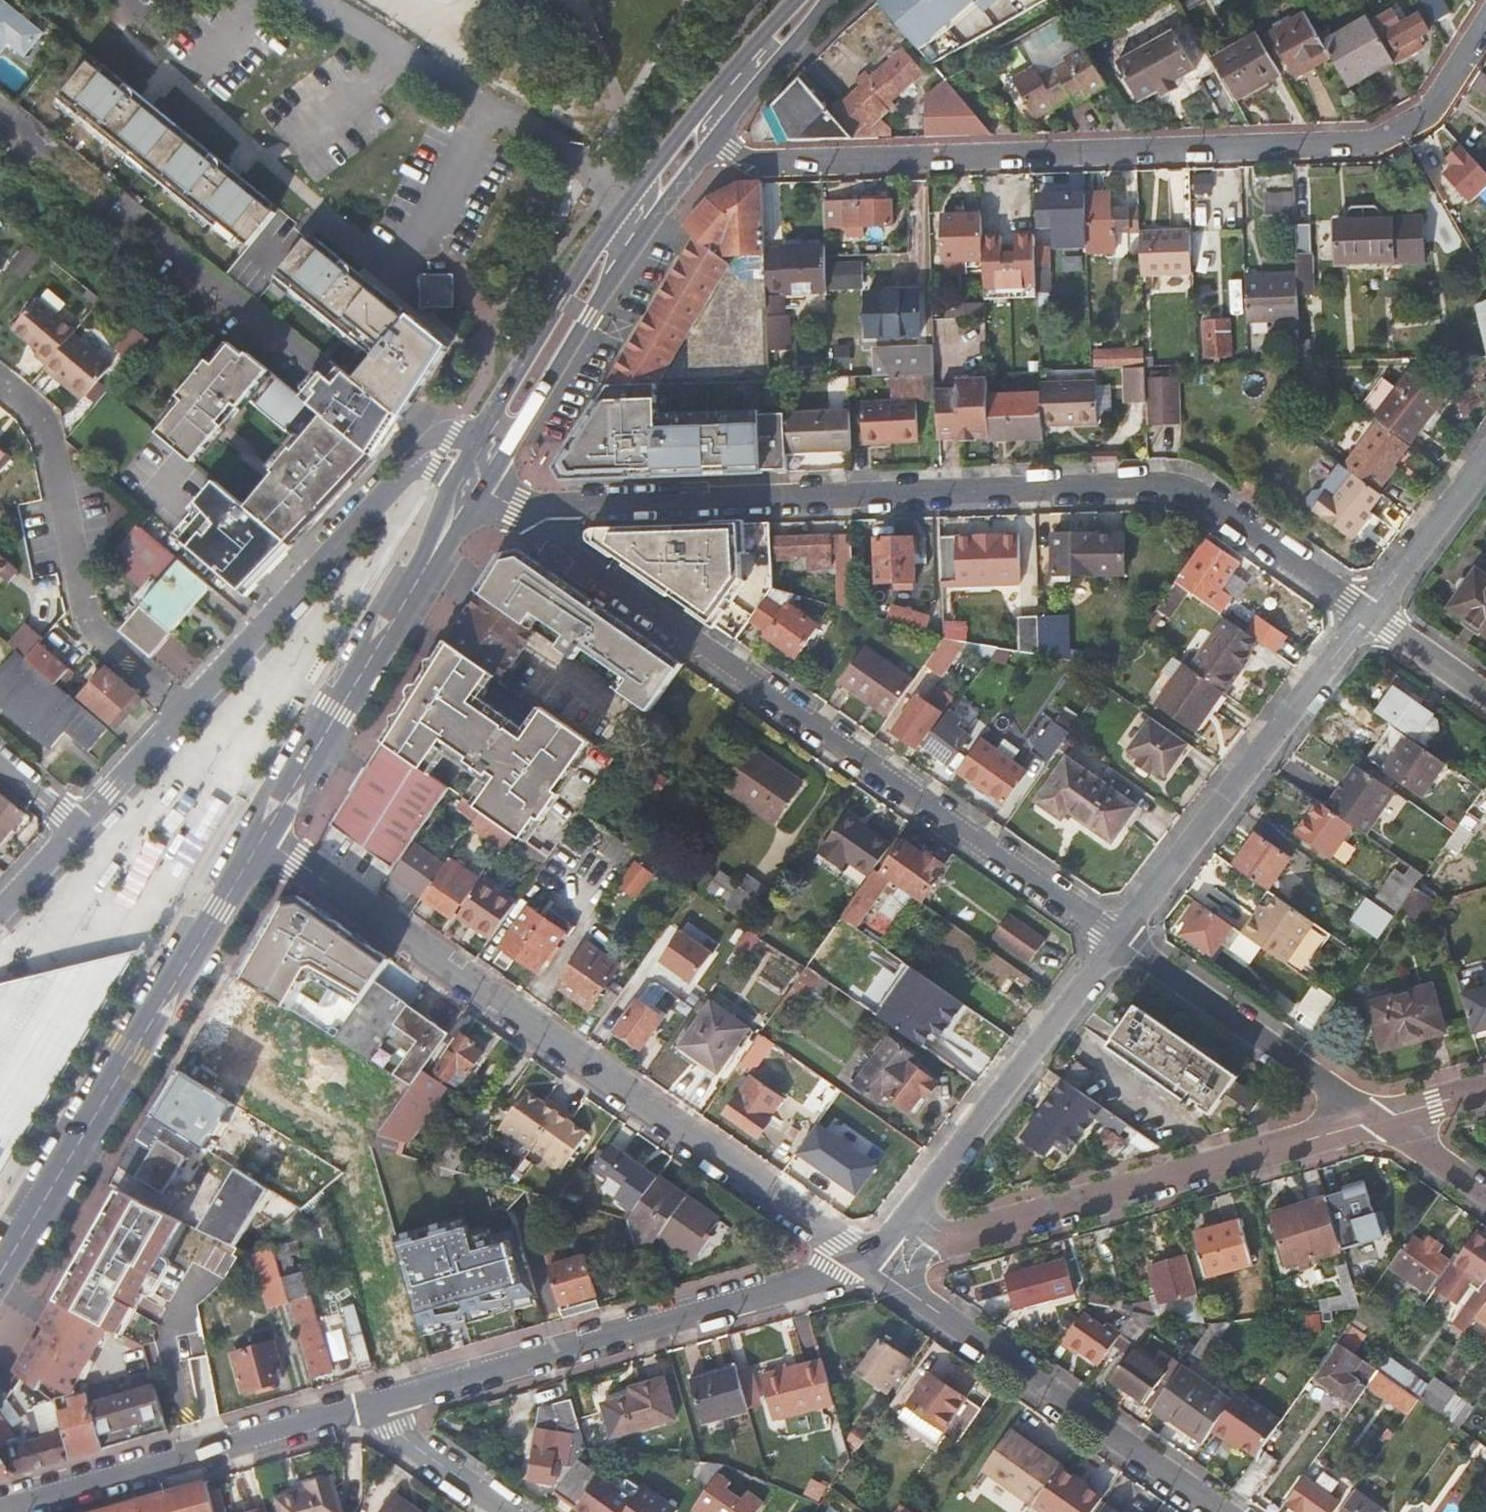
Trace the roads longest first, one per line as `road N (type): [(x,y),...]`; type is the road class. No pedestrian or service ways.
road 1 (residential): [(539,507),(1149,483),(1210,498),(1369,608)]
road 2 (residential): [(714,139),(755,158),(1364,141),(1397,130),(1427,104),(1485,26)]
road 3 (residential): [(874,1262),(260,843)]
road 4 (residential): [(1118,939),(565,548),(539,507)]
road 5 (residential): [(874,1262),(1385,1121)]
road 6 (residential): [(365,1405),(874,1262)]
road 7 (secondary): [(0,1273),(260,843)]
road 8 (residential): [(1228,1511),(874,1262)]
road 9 (residential): [(1118,939),(1369,608)]
road 10 (residential): [(874,1262),(1118,939)]
road 11 (residential): [(0,378),(40,409),(48,429),(91,622),(106,643),(190,709)]
road 12 (residential): [(190,709),(397,480),(428,453),(443,451),(461,463)]
road 13 (residential): [(0,1508),(365,1405)]
road 14 (residential): [(1118,939),(1385,1121)]
road 15 (secondary): [(260,843),(426,569)]
road 16 (secondary): [(631,198),(461,463)]
road 17 (secondary): [(484,486),(611,282)]
road 18 (secondary): [(764,35),(631,198)]
road 19 (residential): [(1369,608),(1485,456)]
road 20 (secondary): [(714,139),(829,0)]
road 21 (residential): [(510,1511),(365,1405)]
road 22 (secondary): [(611,282),(714,139)]
road 23 (residential): [(86,822),(190,709)]
road 24 (residential): [(1369,608),(1485,690)]
road 25 (residential): [(1385,1121),(1485,1194)]
road 26 (secondary): [(764,35),(761,57),(710,126),(714,139)]
road 27 (residential): [(0,907),(86,822)]

